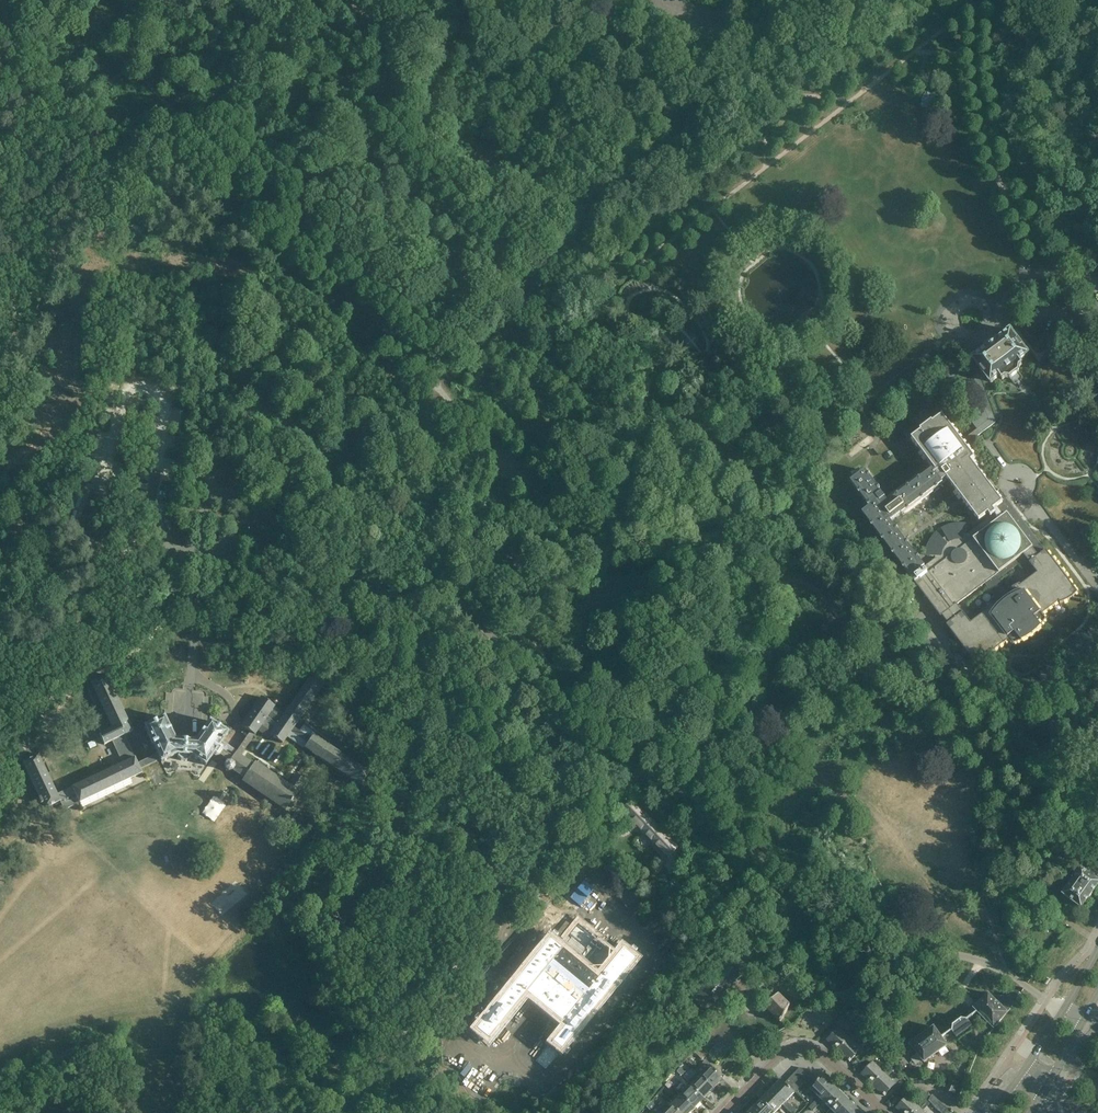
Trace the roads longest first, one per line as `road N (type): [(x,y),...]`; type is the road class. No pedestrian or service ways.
road 1 (residential): [(726,1112),(786,1052),(804,1050),(830,1061),(884,1112)]
road 2 (track): [(482,459),(447,550),(449,584),(465,615)]
road 3 (unclassified): [(1097,129),(1010,0)]

